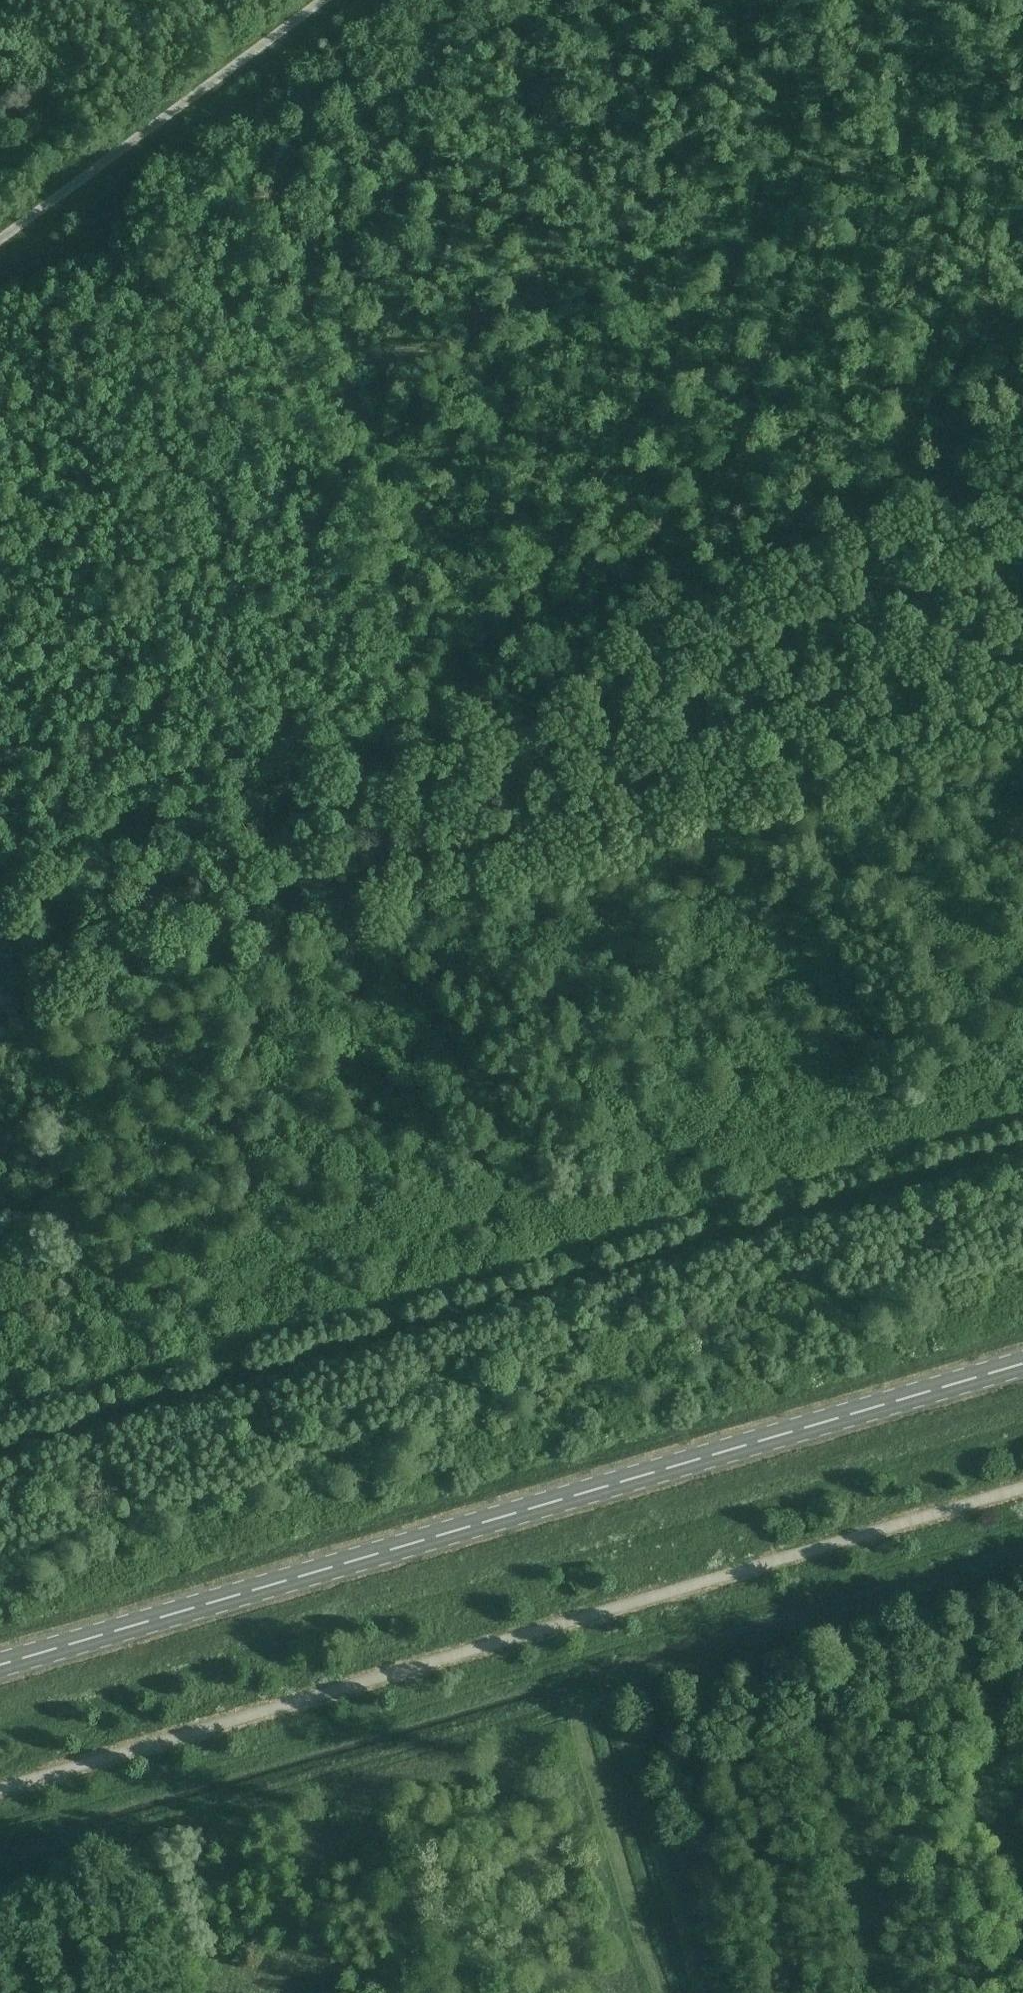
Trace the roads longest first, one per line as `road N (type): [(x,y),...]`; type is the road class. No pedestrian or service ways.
road 1 (secondary): [(0,1666),(1022,1364)]

